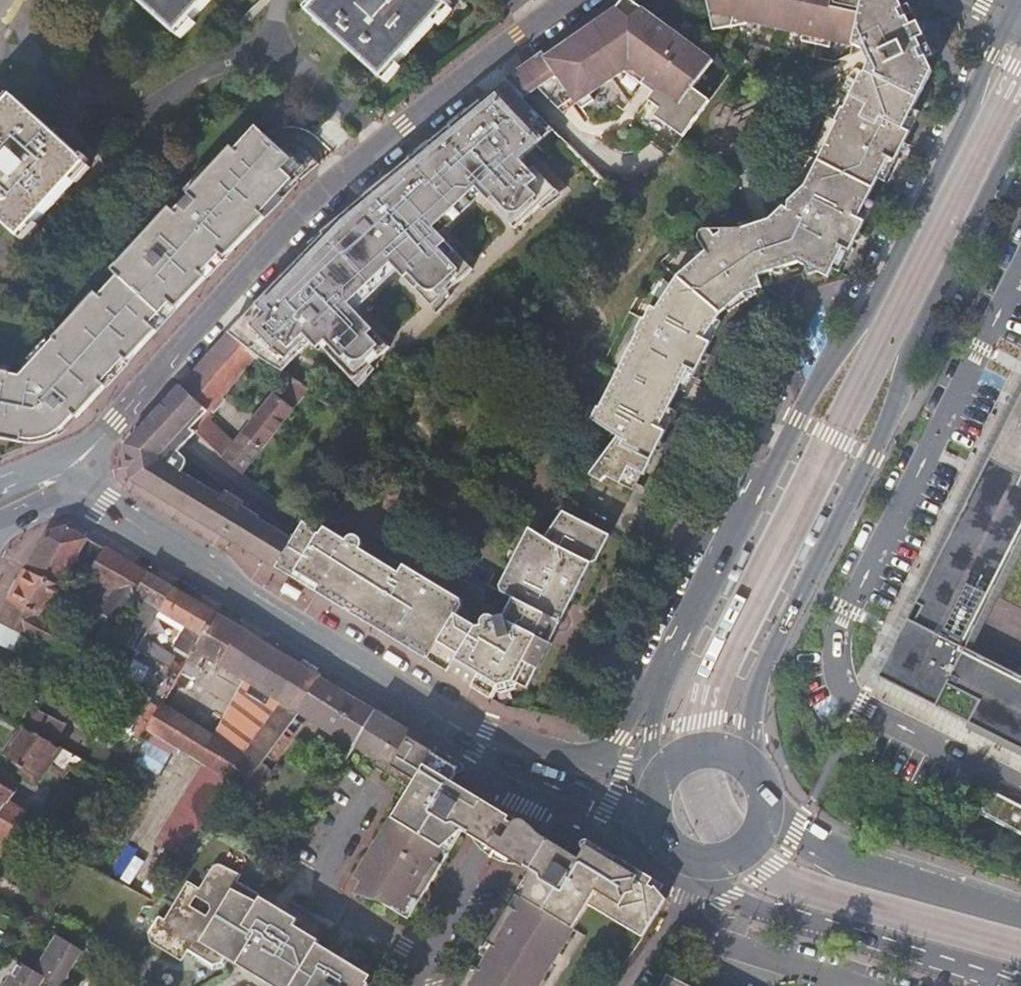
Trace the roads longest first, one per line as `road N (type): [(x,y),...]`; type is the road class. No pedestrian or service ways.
road 1 (tertiary): [(1004,11),(970,107),(869,310),(820,378),(650,693),(658,768)]
road 2 (tertiary): [(573,0),(326,186),(58,475)]
road 3 (tertiary): [(754,764),(749,727),(758,684),(1020,129)]
road 4 (tertiary): [(58,475),(212,566),(244,599),(333,652),(481,740),(538,763)]
road 5 (tertiary): [(698,864),(730,898),(1020,985)]
road 6 (tertiary): [(1020,914),(853,865),(767,811)]
road 7 (residential): [(420,962),(321,906),(317,872),(365,794)]
road 8 (residential): [(538,763),(420,962)]

